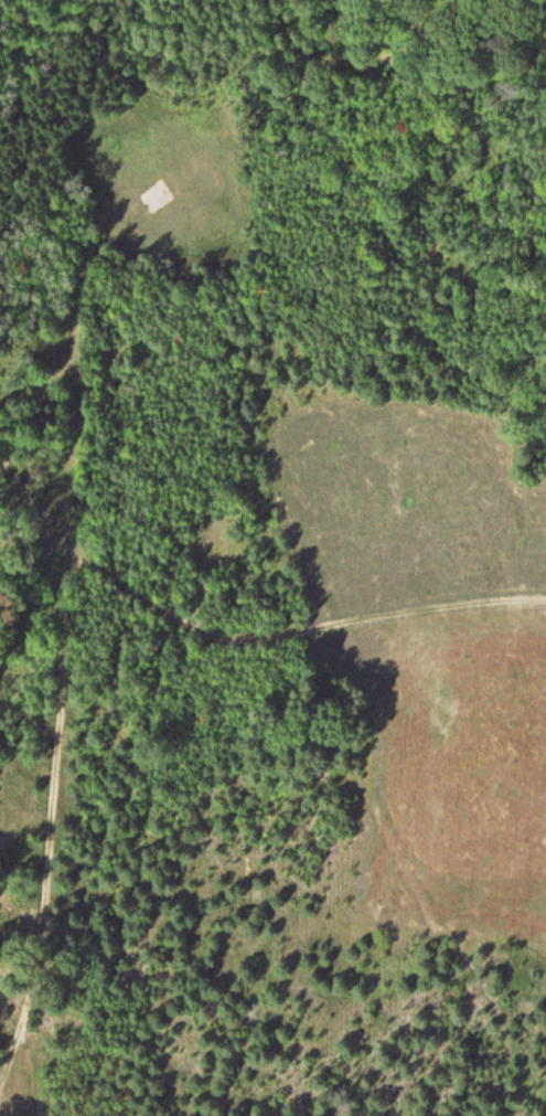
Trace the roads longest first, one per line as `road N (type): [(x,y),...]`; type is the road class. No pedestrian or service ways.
road 1 (track): [(545,598),(491,589),(303,618),(227,645),(146,582),(56,549),(0,473)]
road 2 (track): [(56,549),(56,777),(29,1012),(0,1091)]

